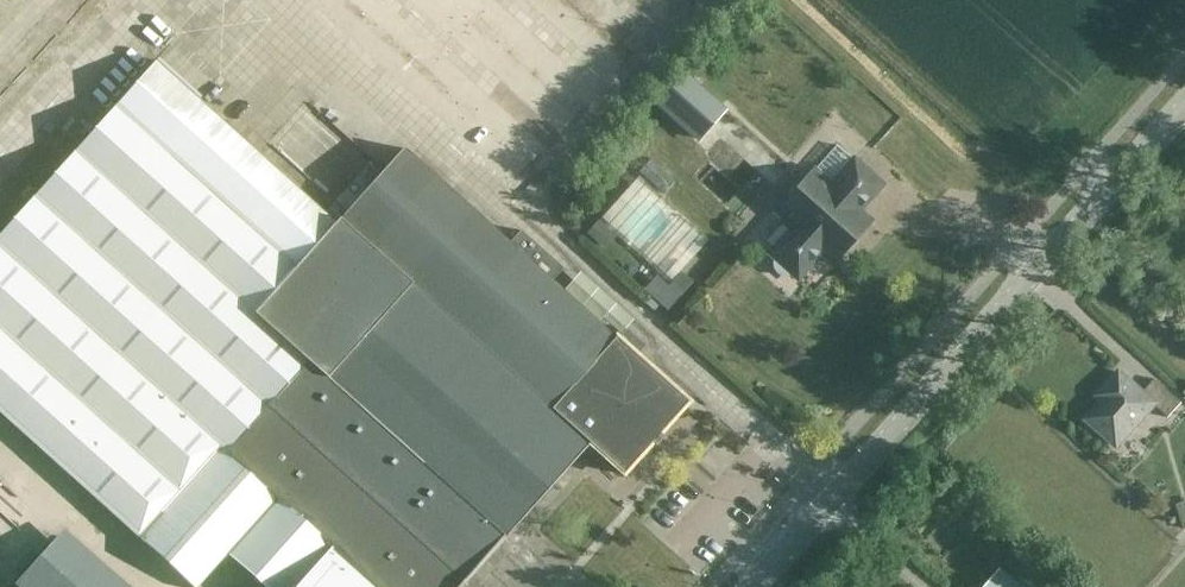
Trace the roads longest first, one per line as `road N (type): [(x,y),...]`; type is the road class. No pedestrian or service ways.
road 1 (tertiary): [(753,586),(1184,105)]

